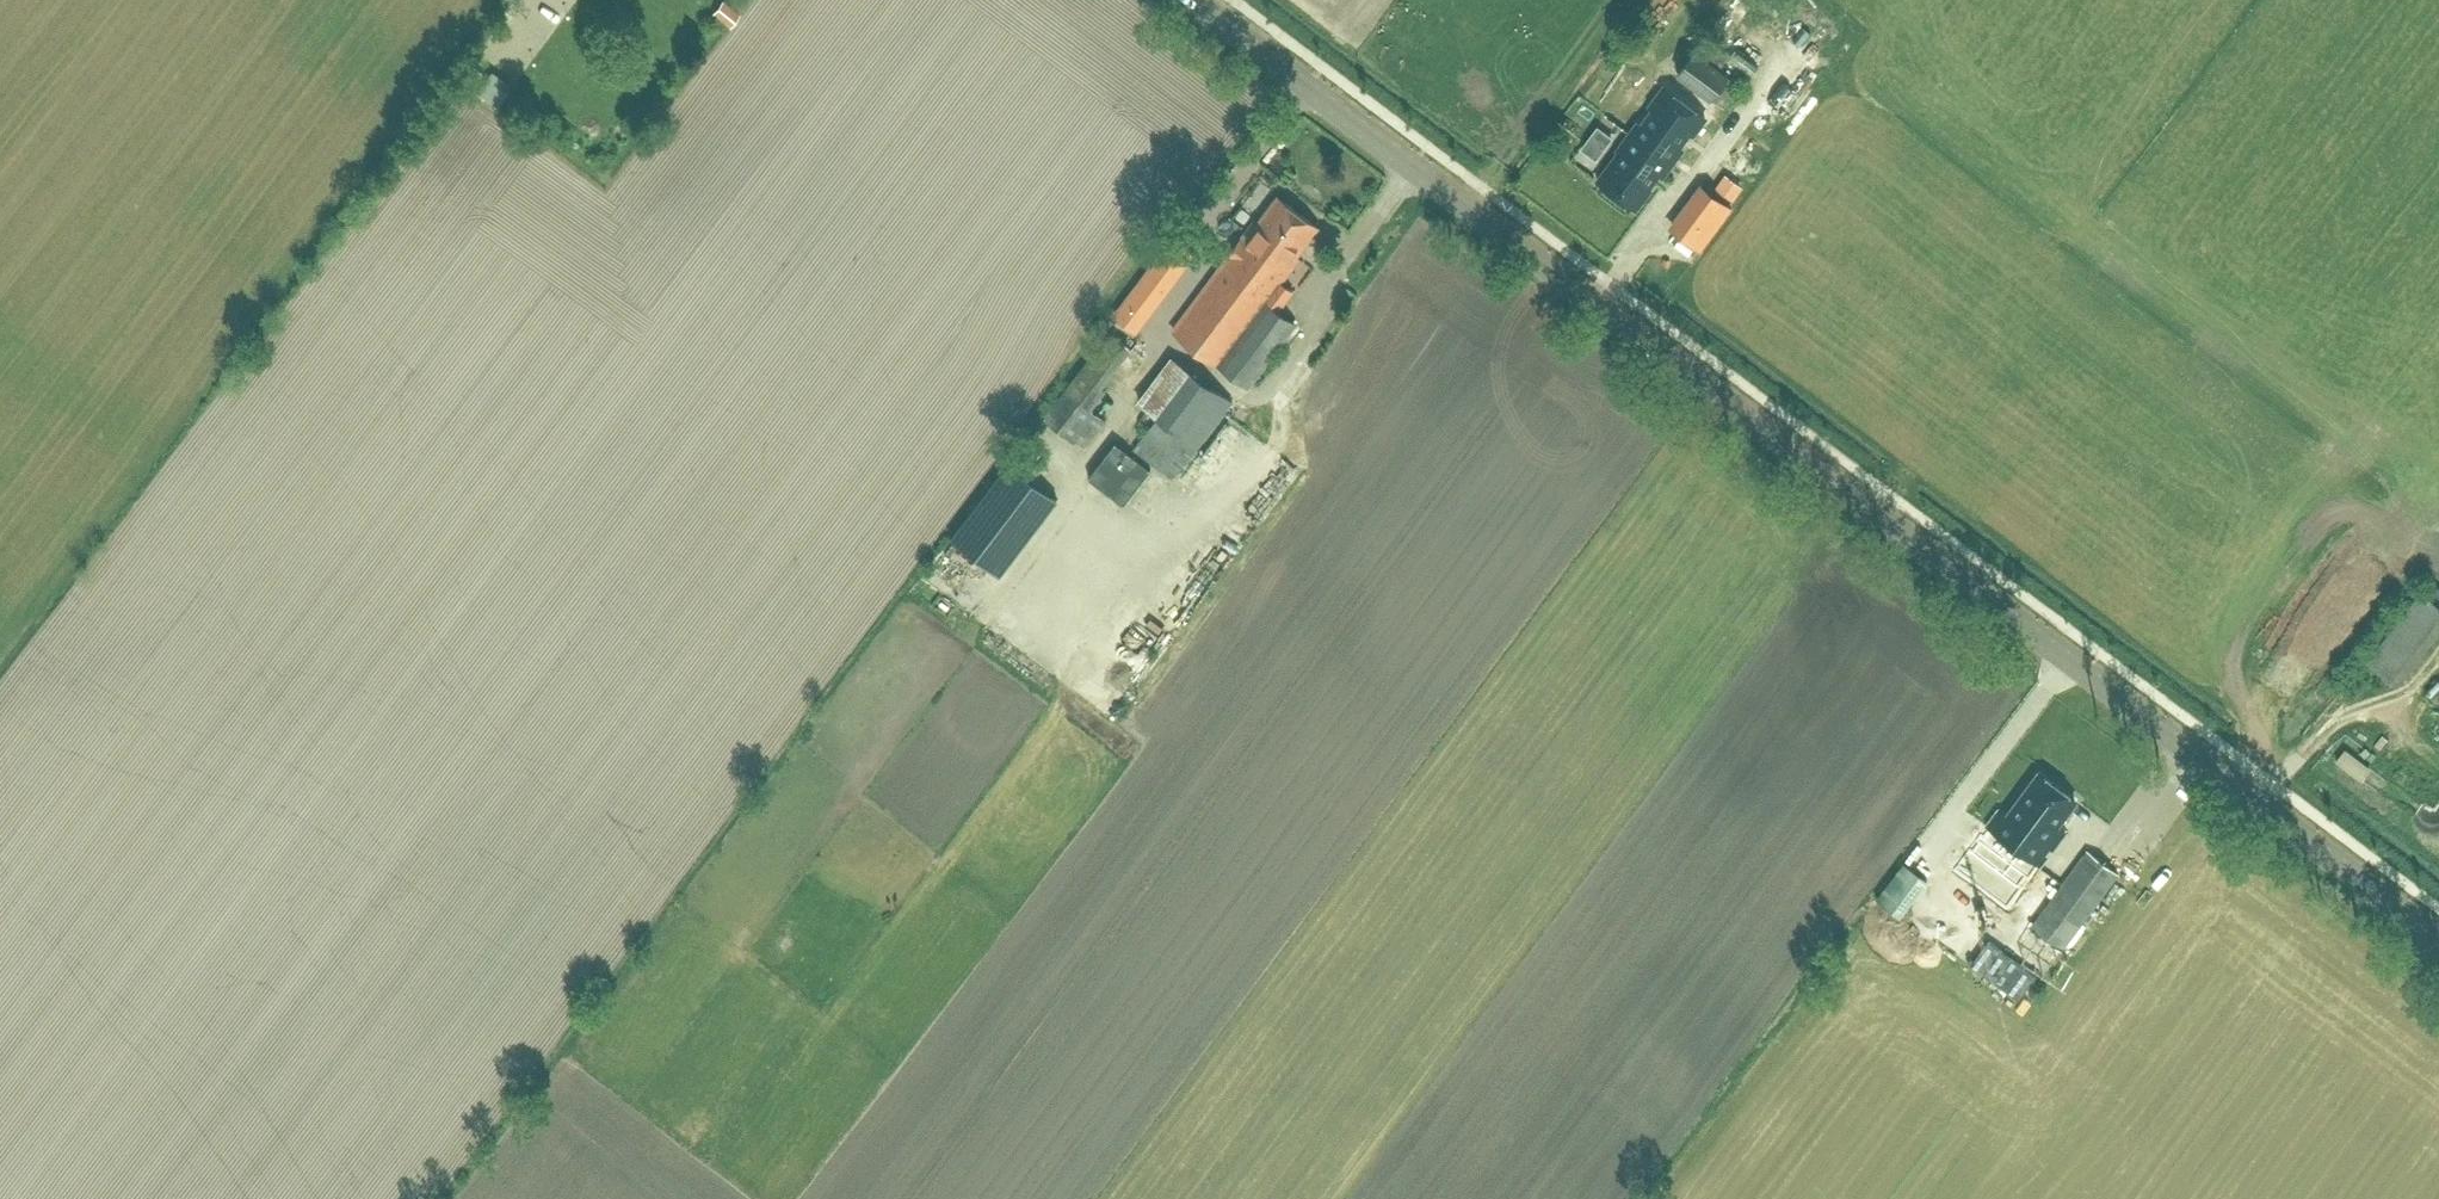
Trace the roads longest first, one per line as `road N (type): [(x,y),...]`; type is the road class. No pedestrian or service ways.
road 1 (tertiary): [(2438,941),(1191,0)]

